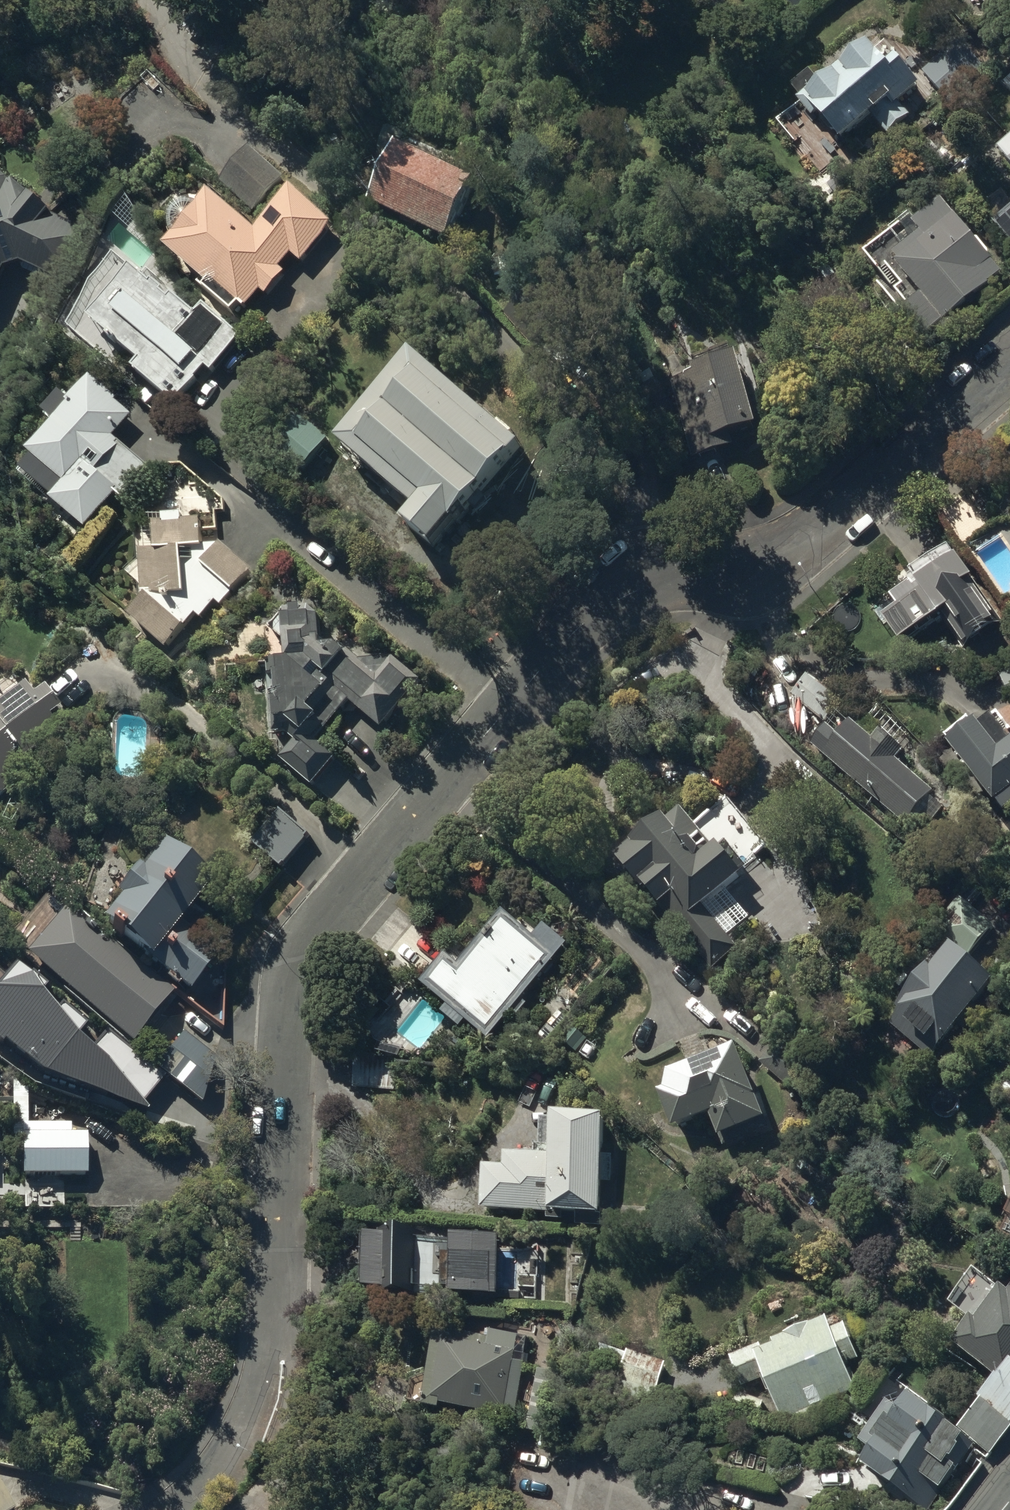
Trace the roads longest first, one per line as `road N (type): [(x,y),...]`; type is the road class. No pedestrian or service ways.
road 1 (residential): [(1009,369),(825,532),(637,589),(585,626),(286,980),(279,1315),(261,1396),(223,1474),(167,1509)]

